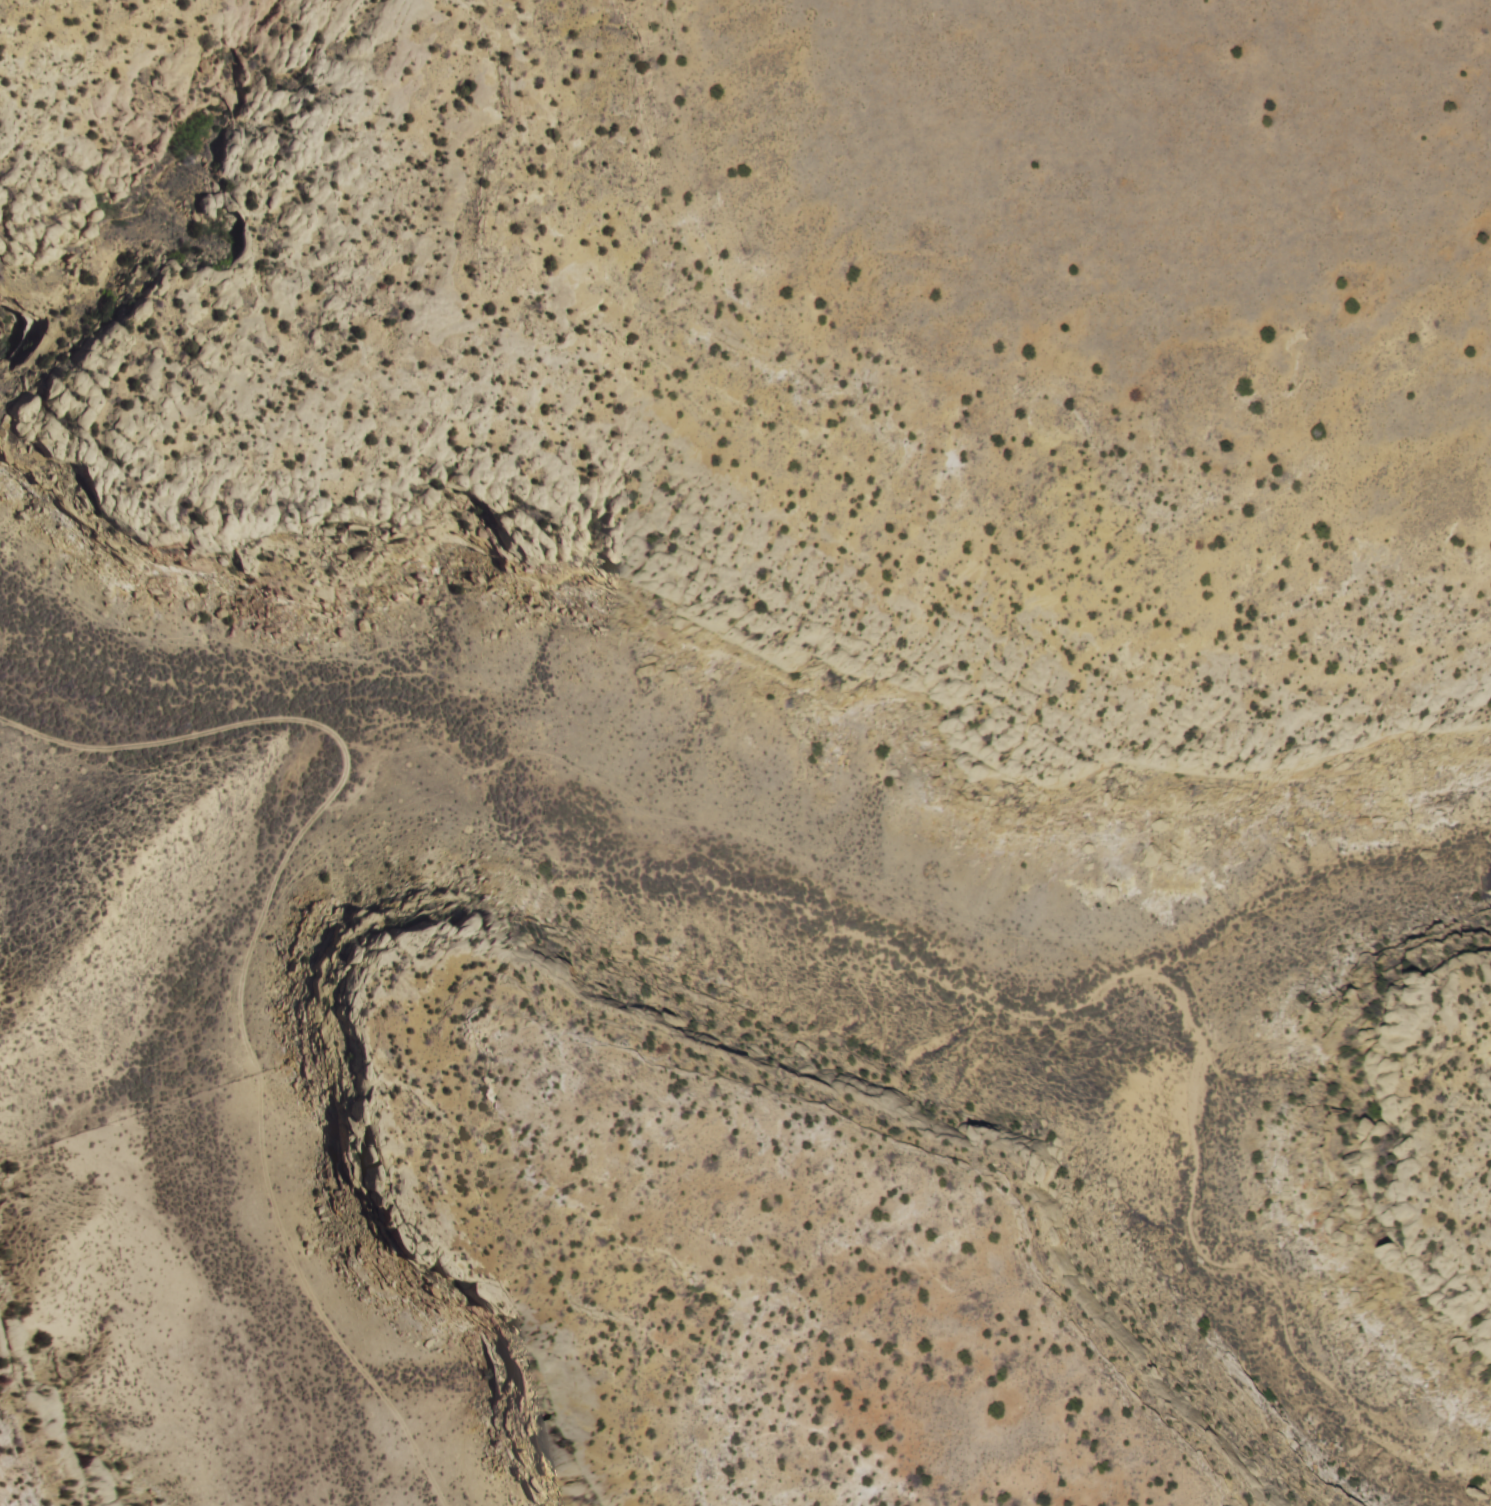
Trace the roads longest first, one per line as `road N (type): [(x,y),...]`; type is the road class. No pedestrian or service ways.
road 1 (track): [(0,652),(69,687),(215,723),(299,729),(341,750),(347,855),(304,991),(304,1102),(357,1281),(467,1505)]

